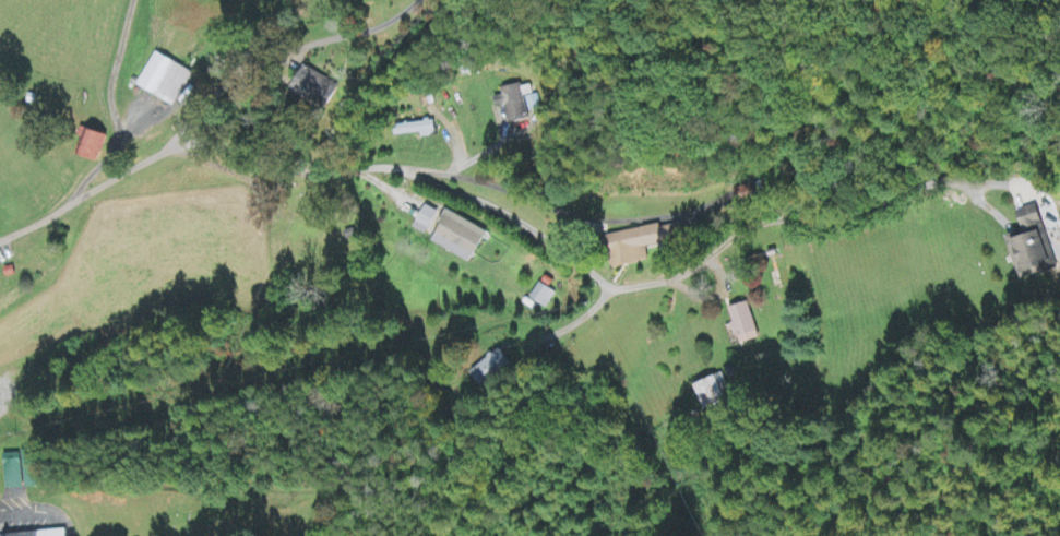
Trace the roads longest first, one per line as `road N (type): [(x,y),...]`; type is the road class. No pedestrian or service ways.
road 1 (residential): [(0,239),(190,141),(362,169)]

